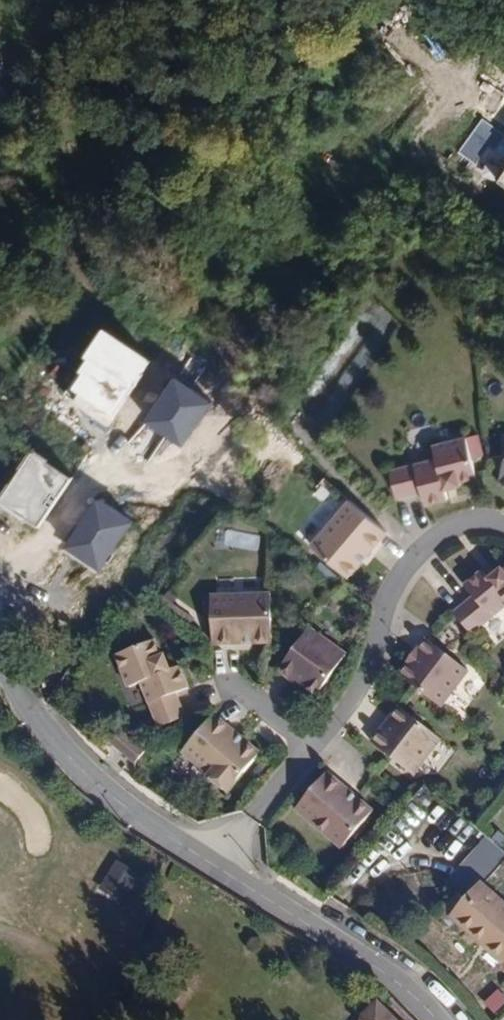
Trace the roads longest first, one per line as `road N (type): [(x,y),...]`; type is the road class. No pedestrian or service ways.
road 1 (unclassified): [(0,646),(60,743),(144,819),(216,865)]
road 2 (residential): [(317,745),(363,690),(399,586),(427,550),(464,526),(503,518)]
road 3 (unclassified): [(216,865),(416,991),(441,1019)]
road 4 (residential): [(216,865),(317,745)]

